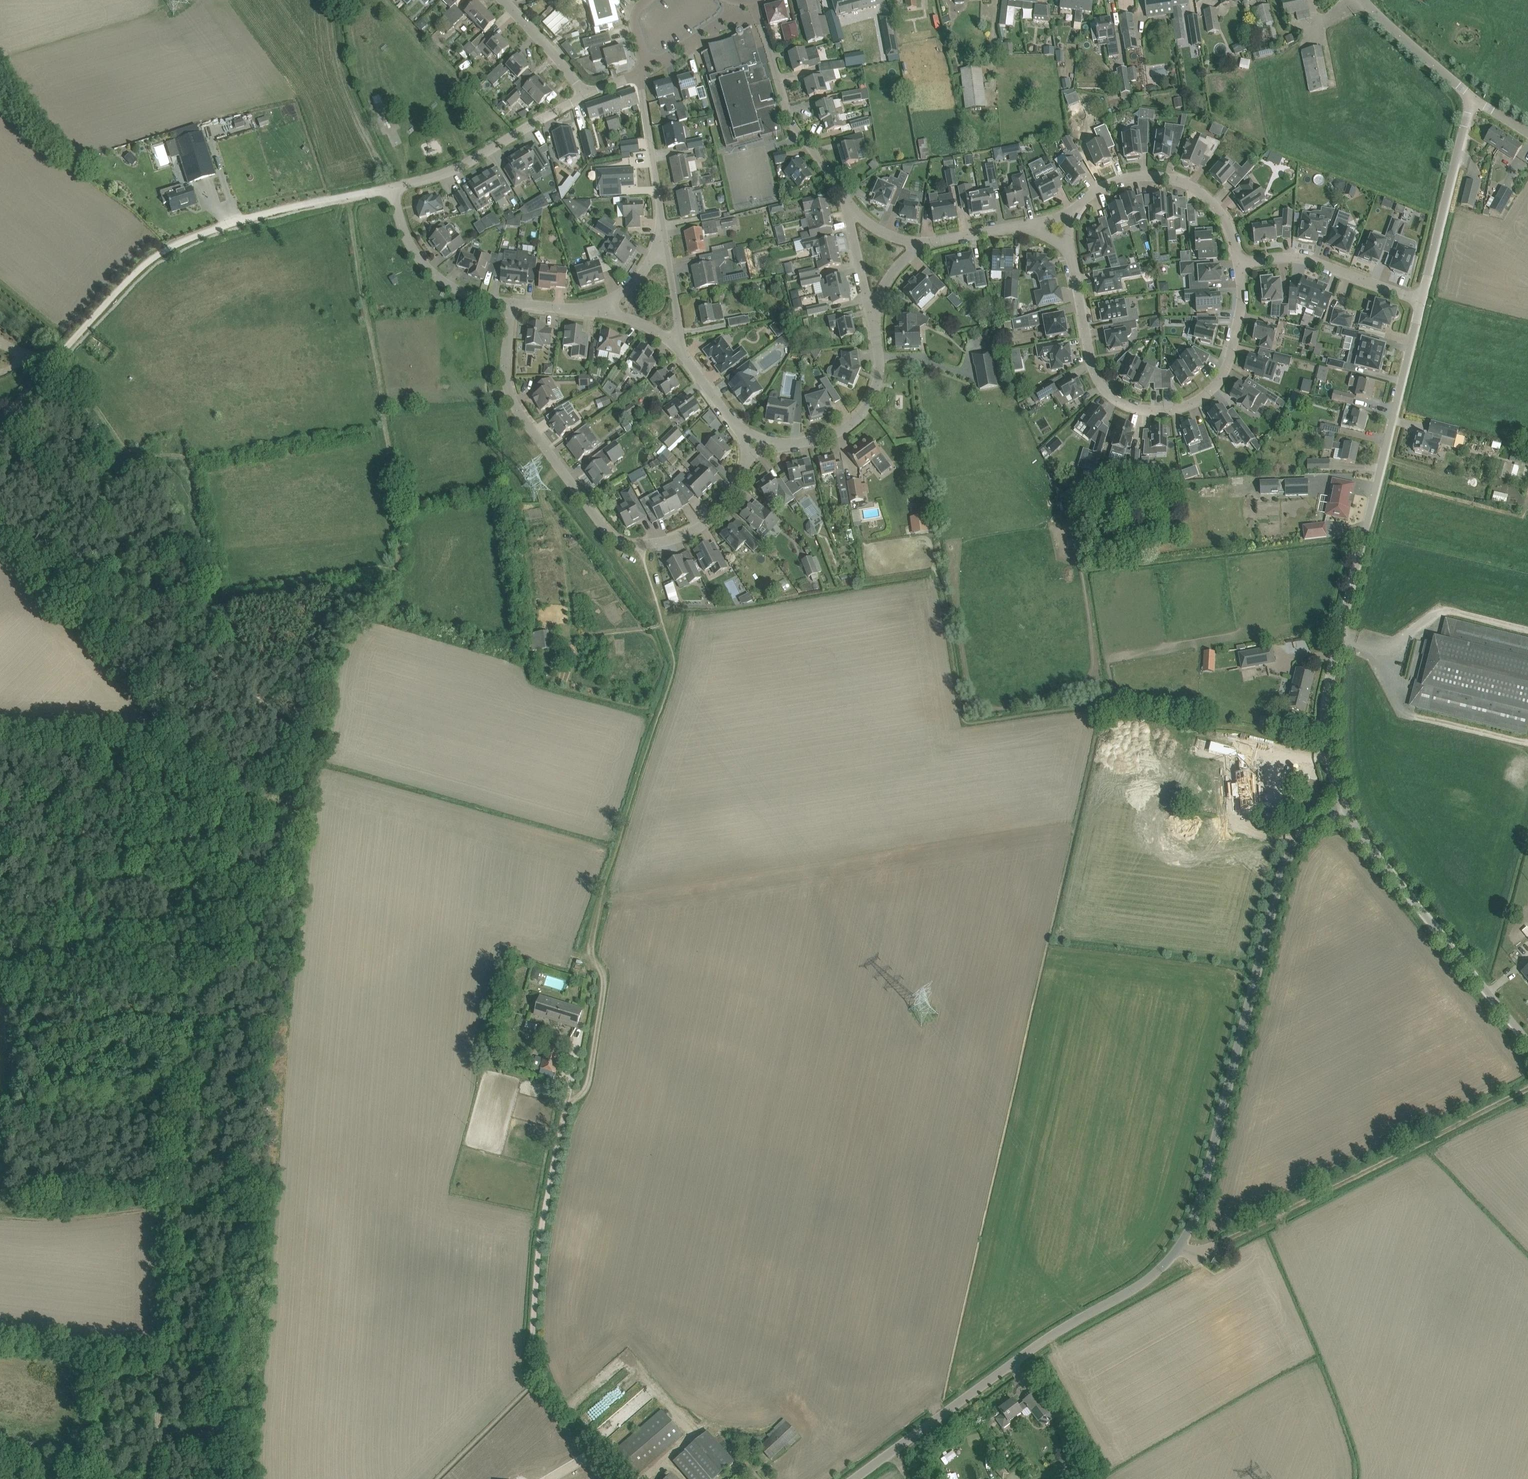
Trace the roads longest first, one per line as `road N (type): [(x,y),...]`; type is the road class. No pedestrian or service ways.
road 1 (track): [(153,1453),(163,1208),(234,852),(230,798),(0,538)]
road 2 (unclassified): [(854,1478),(1058,1331),(1138,1286),(1178,1249),(1201,1195),(1282,870),(1304,834),(1345,808)]
road 3 (unclassified): [(1345,808),(1327,746),(1329,683),(1421,299)]
road 4 (track): [(567,1103),(589,1076),(603,987),(591,957),(597,915),(674,669),(662,624)]
road 5 (residential): [(753,445),(740,476),(702,524),(661,542),(619,541),(506,391),(509,304)]
road 6 (unclassified): [(0,422),(164,249),(268,213),(372,191)]
road 7 (unclassified): [(624,1478),(553,1396),(535,1361),(540,1237),(567,1103)]
road 8 (residential): [(1240,263),(1238,327),(1219,381),(1184,408),(1158,411),(1118,402),(1103,390),(1067,251)]
road 9 (track): [(1178,1249),(1194,1254),(1250,1229),(1527,1087)]
road 10 (unclassified): [(1527,1043),(1345,808)]
road 11 (residential): [(750,0),(787,112),(841,189),(847,212)]
road 12 (residential): [(1070,213),(1121,179),(1186,182),(1220,208),(1240,263)]
road 13 (residential): [(584,98),(451,170),(392,187)]
road 14 (residential): [(873,323),(877,386),(864,413),(821,440),(753,445)]
road 15 (unclassified): [(1421,299),(1472,97)]
road 16 (track): [(0,1009),(205,993)]
road 17 (residential): [(1240,263),(1301,259),(1421,299)]
road 18 (residential): [(509,304),(452,287),(433,272),(412,243),(392,187)]
road 19 (residential): [(663,238),(642,73)]
road 20 (track): [(0,1215),(163,1208)]
road 21 (unclassified): [(1472,97),(1365,0)]
road 22 (residential): [(584,98),(501,0)]

